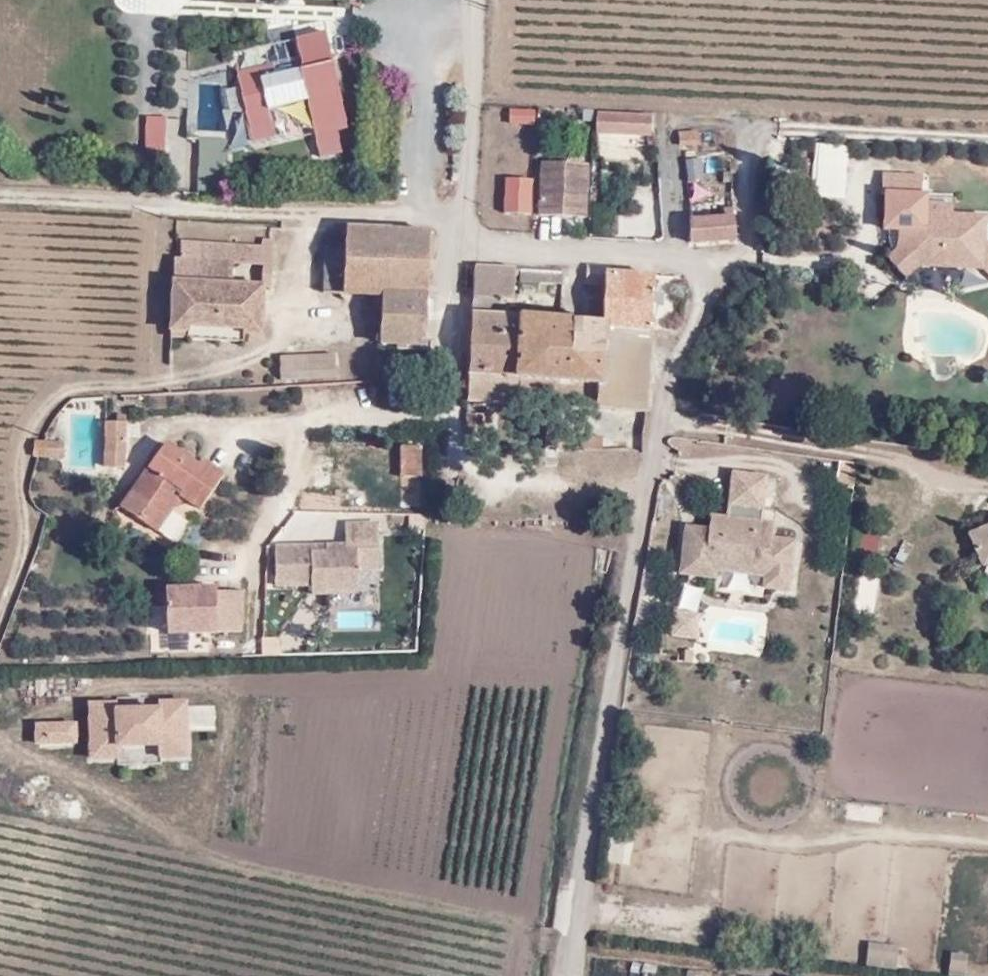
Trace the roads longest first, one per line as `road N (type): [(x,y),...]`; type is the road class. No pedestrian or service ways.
road 1 (residential): [(484,0),(464,222),(497,246),(694,257),(714,290),(681,356),(649,465),(573,975)]

